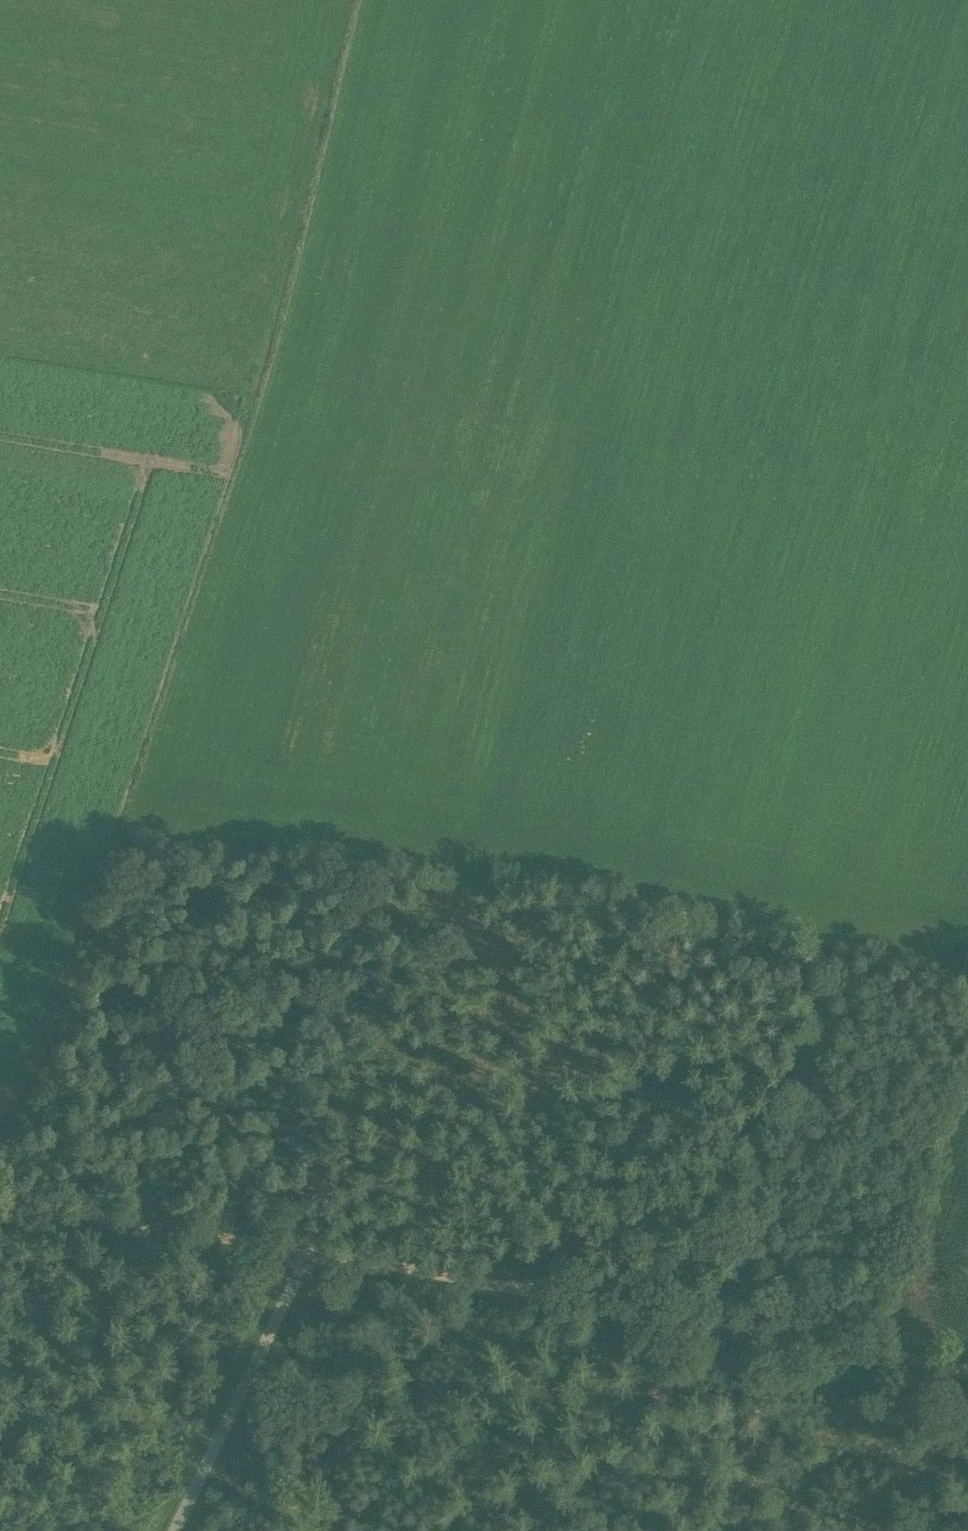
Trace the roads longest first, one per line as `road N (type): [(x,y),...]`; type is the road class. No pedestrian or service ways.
road 1 (track): [(967,1369),(0,1204)]

